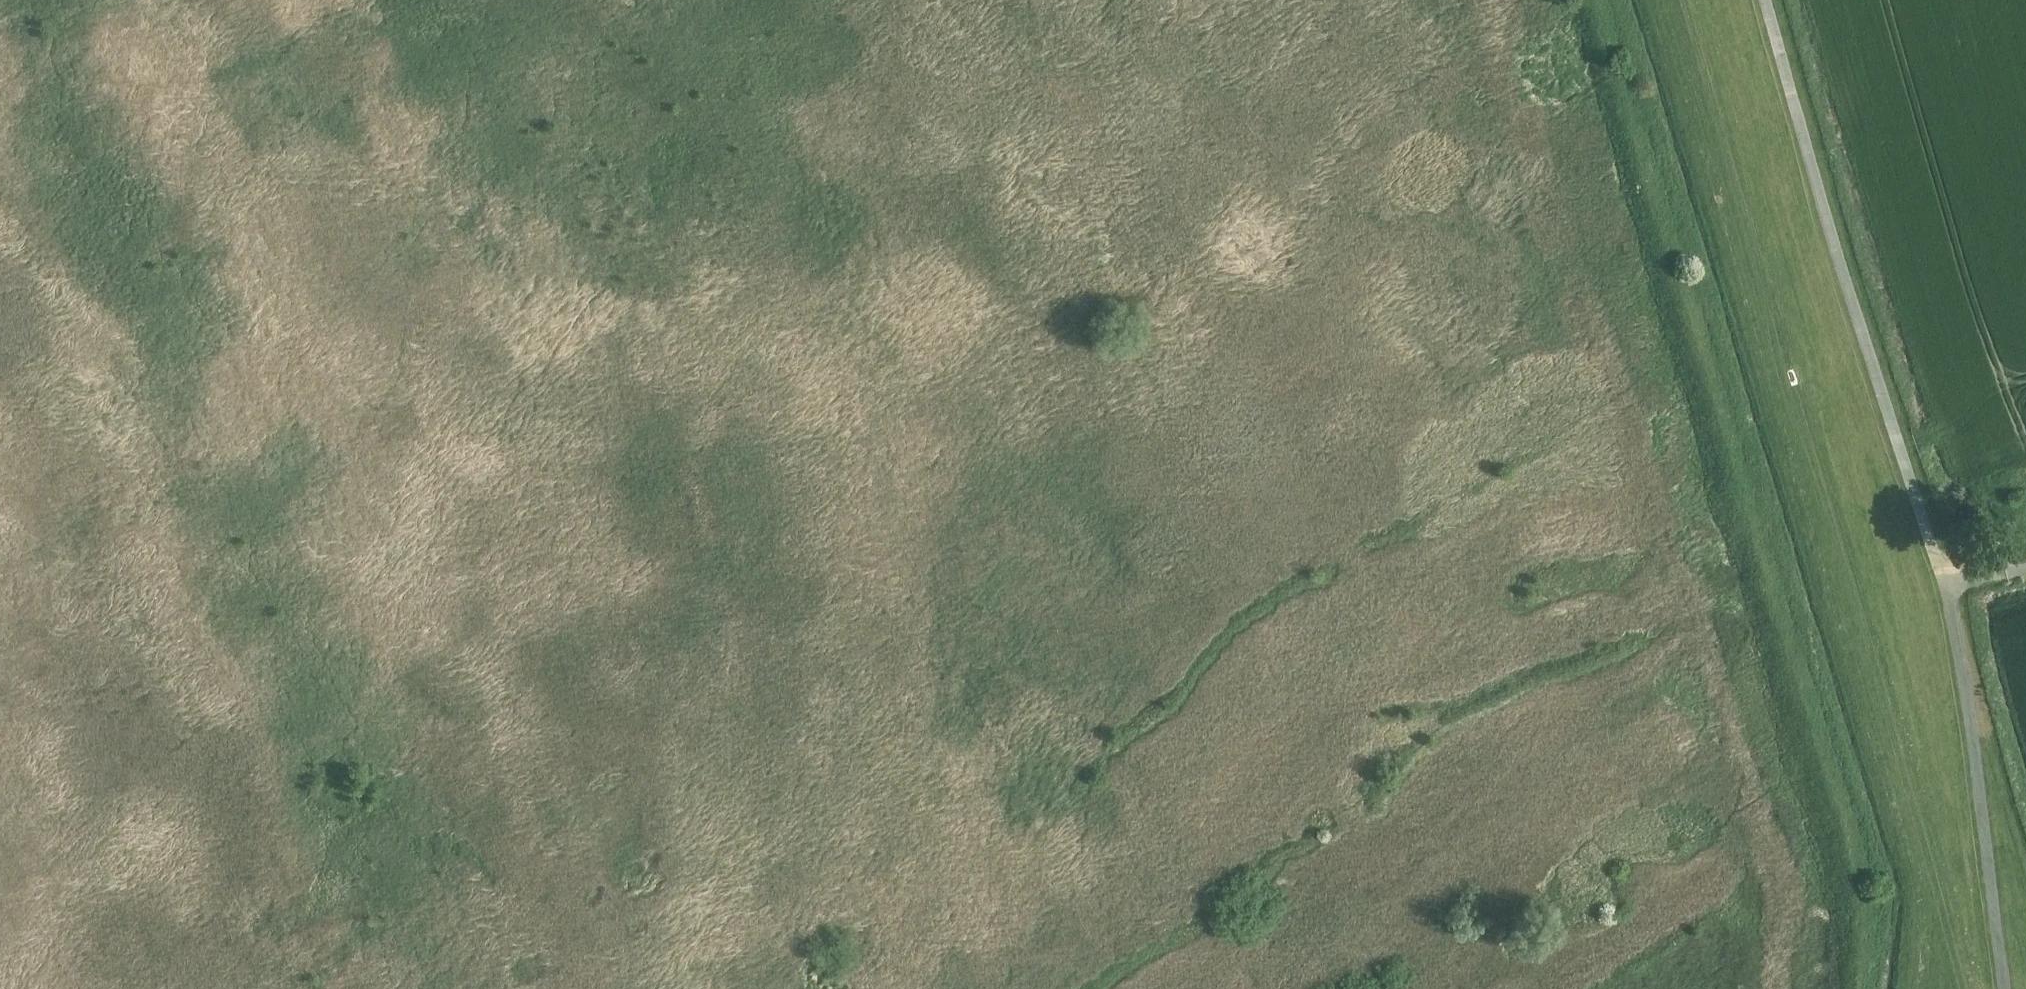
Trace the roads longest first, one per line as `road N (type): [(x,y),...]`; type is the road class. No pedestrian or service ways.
road 1 (track): [(1951,592),(1873,379),(1764,0)]
road 2 (track): [(2007,988),(1951,592)]

